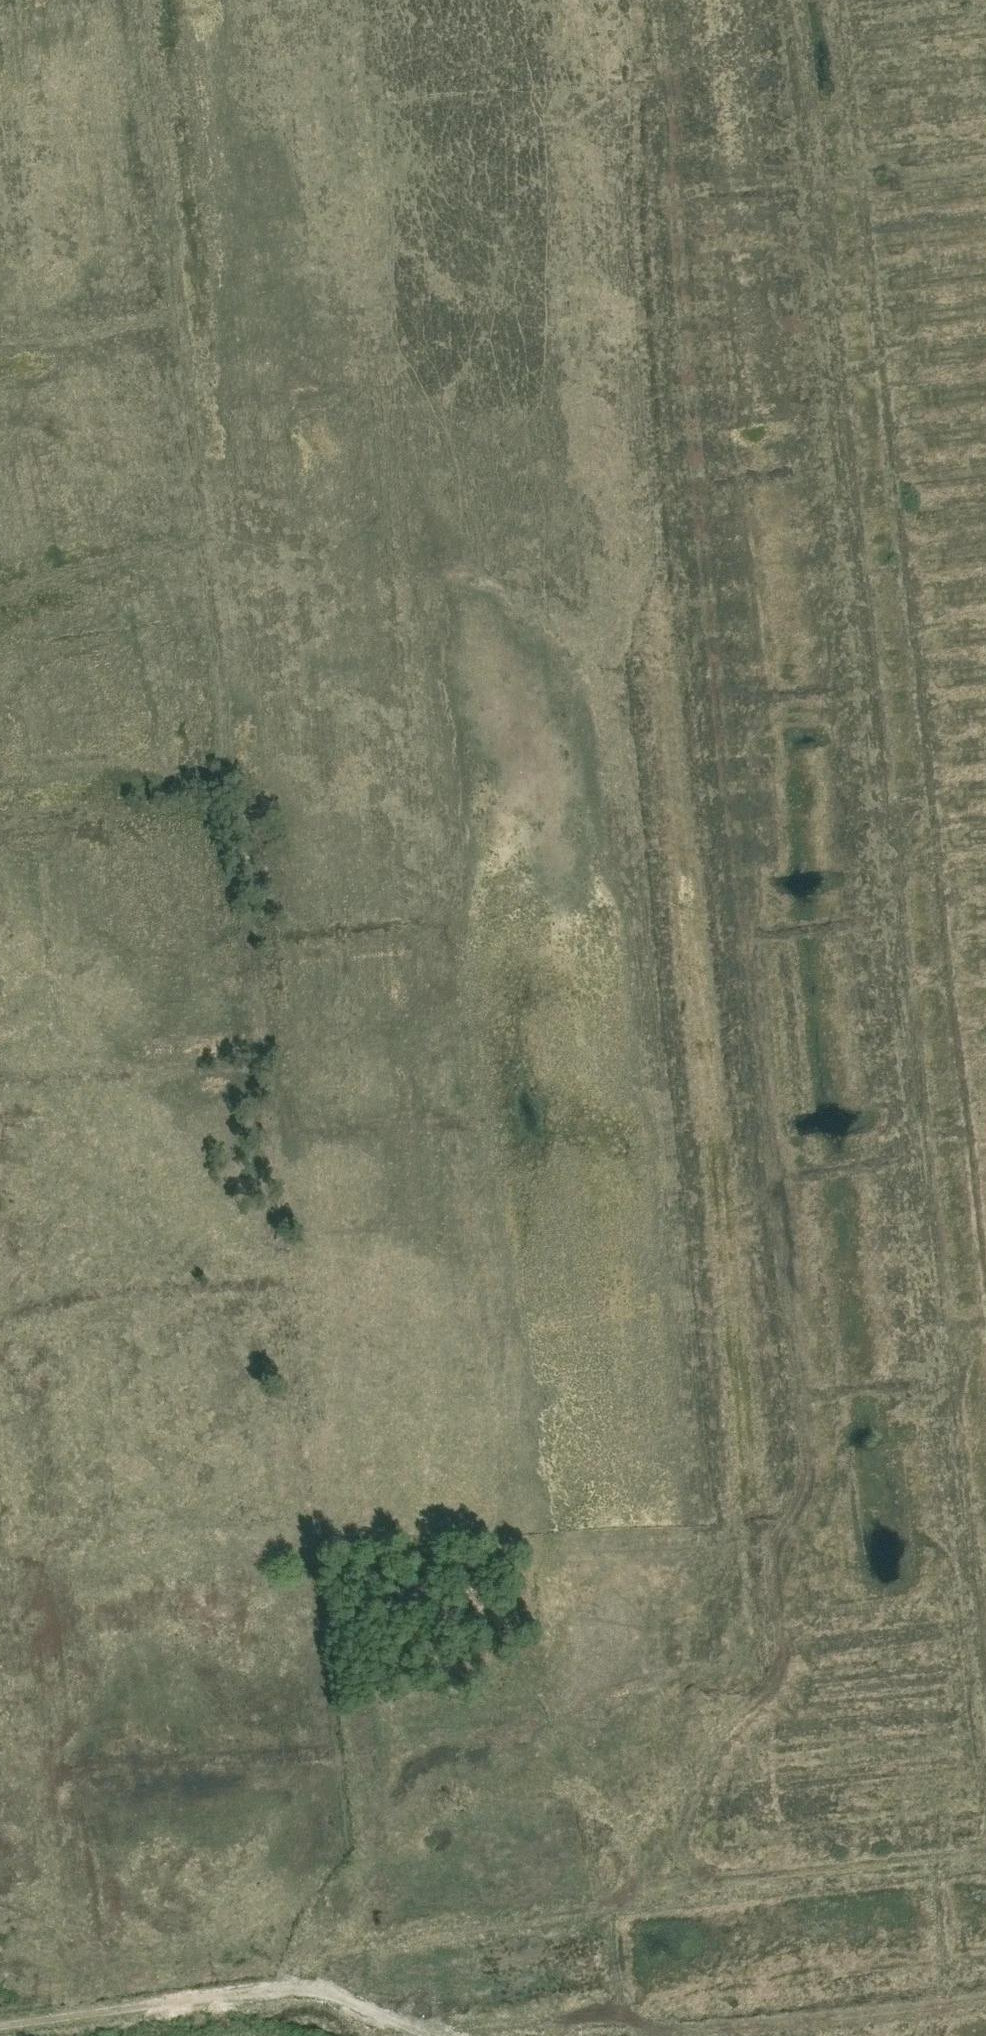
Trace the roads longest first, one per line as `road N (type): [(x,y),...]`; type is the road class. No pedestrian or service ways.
road 1 (track): [(438,2035),(336,1995),(281,1990),(0,2025)]

